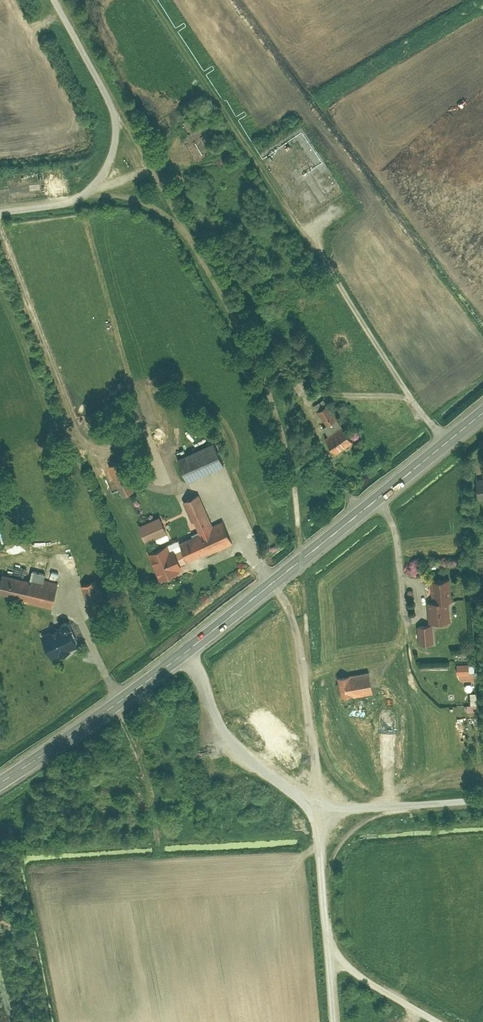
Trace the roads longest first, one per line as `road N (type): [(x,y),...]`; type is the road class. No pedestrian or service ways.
road 1 (secondary): [(482,410),(187,650),(0,783)]
road 2 (track): [(55,0),(117,113),(117,134),(88,193),(0,213)]
road 3 (track): [(409,396),(310,241),(309,229),(327,216),(303,175)]
road 4 (track): [(331,1021),(312,800)]
road 5 (track): [(312,800),(282,786),(231,743),(187,650)]
road 6 (track): [(312,800),(482,798)]
road 7 (track): [(447,1021),(358,973),(323,934)]

